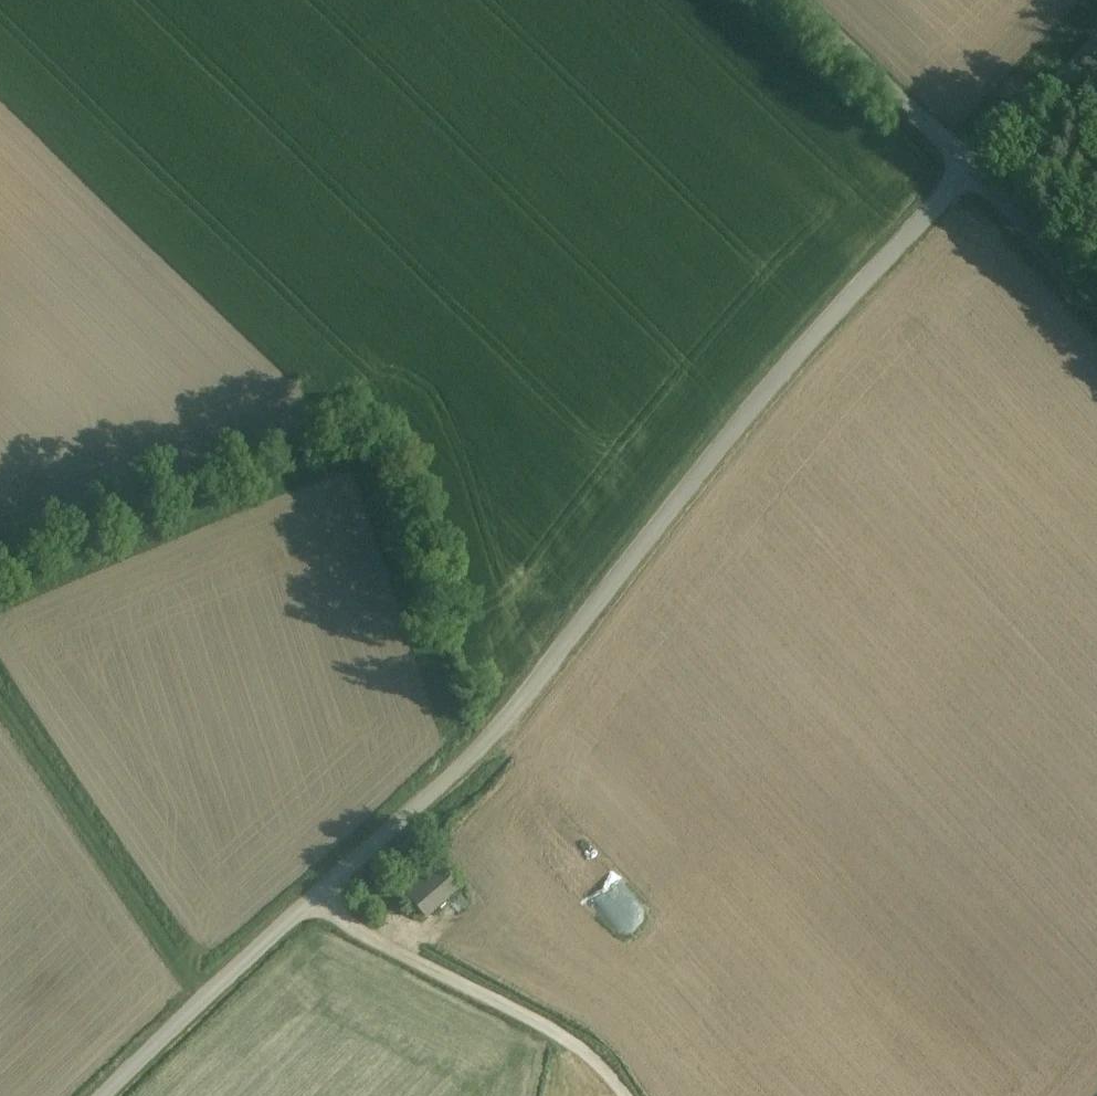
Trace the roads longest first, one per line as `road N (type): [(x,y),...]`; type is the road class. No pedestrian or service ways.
road 1 (unclassified): [(988,170),(439,778),(99,1095)]
road 2 (unclassified): [(988,170),(809,0)]
road 3 (unclassified): [(1096,55),(988,170)]
road 4 (unclassified): [(1096,279),(988,170)]

